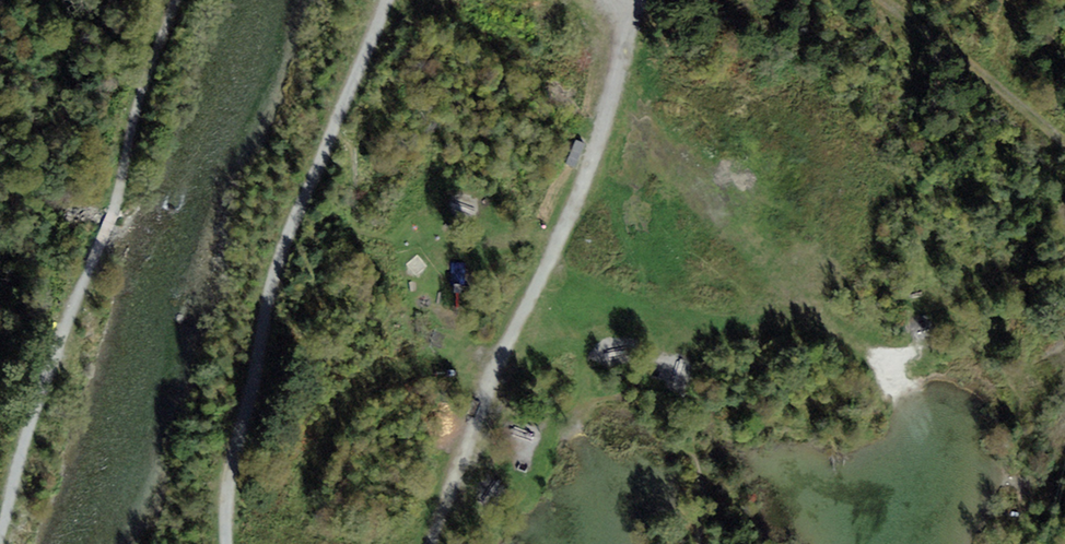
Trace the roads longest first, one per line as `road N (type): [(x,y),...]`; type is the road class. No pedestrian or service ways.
road 1 (track): [(641,0),(598,144),(494,371),(430,543)]
road 2 (track): [(232,543),(228,478),(270,294),(388,0)]
road 3 (track): [(879,0),(1064,133)]

